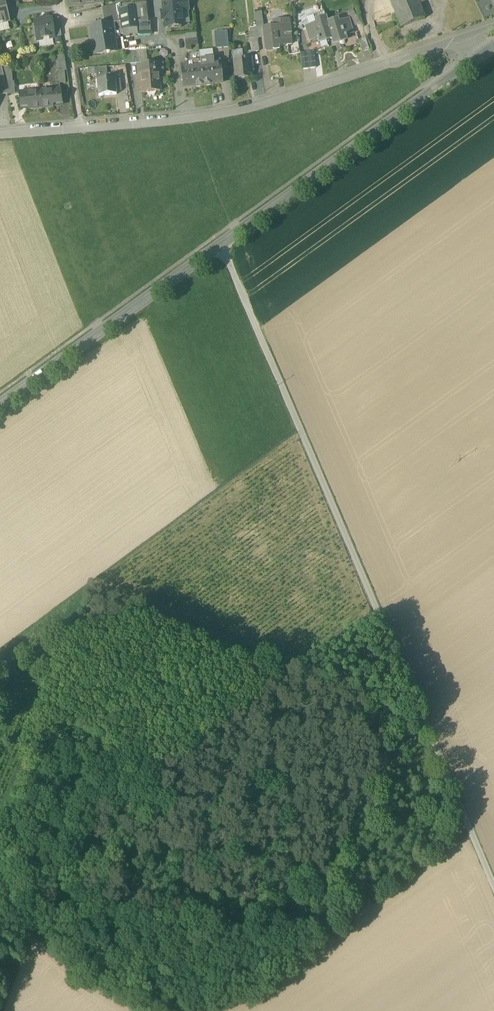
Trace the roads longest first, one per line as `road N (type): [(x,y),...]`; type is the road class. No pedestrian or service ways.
road 1 (track): [(221,244),(493,890)]
road 2 (residential): [(469,63),(0,404)]
road 3 (residential): [(463,37),(237,111),(78,128)]
road 4 (track): [(0,993),(25,932),(0,873)]
road 5 (residential): [(78,128),(62,0)]

